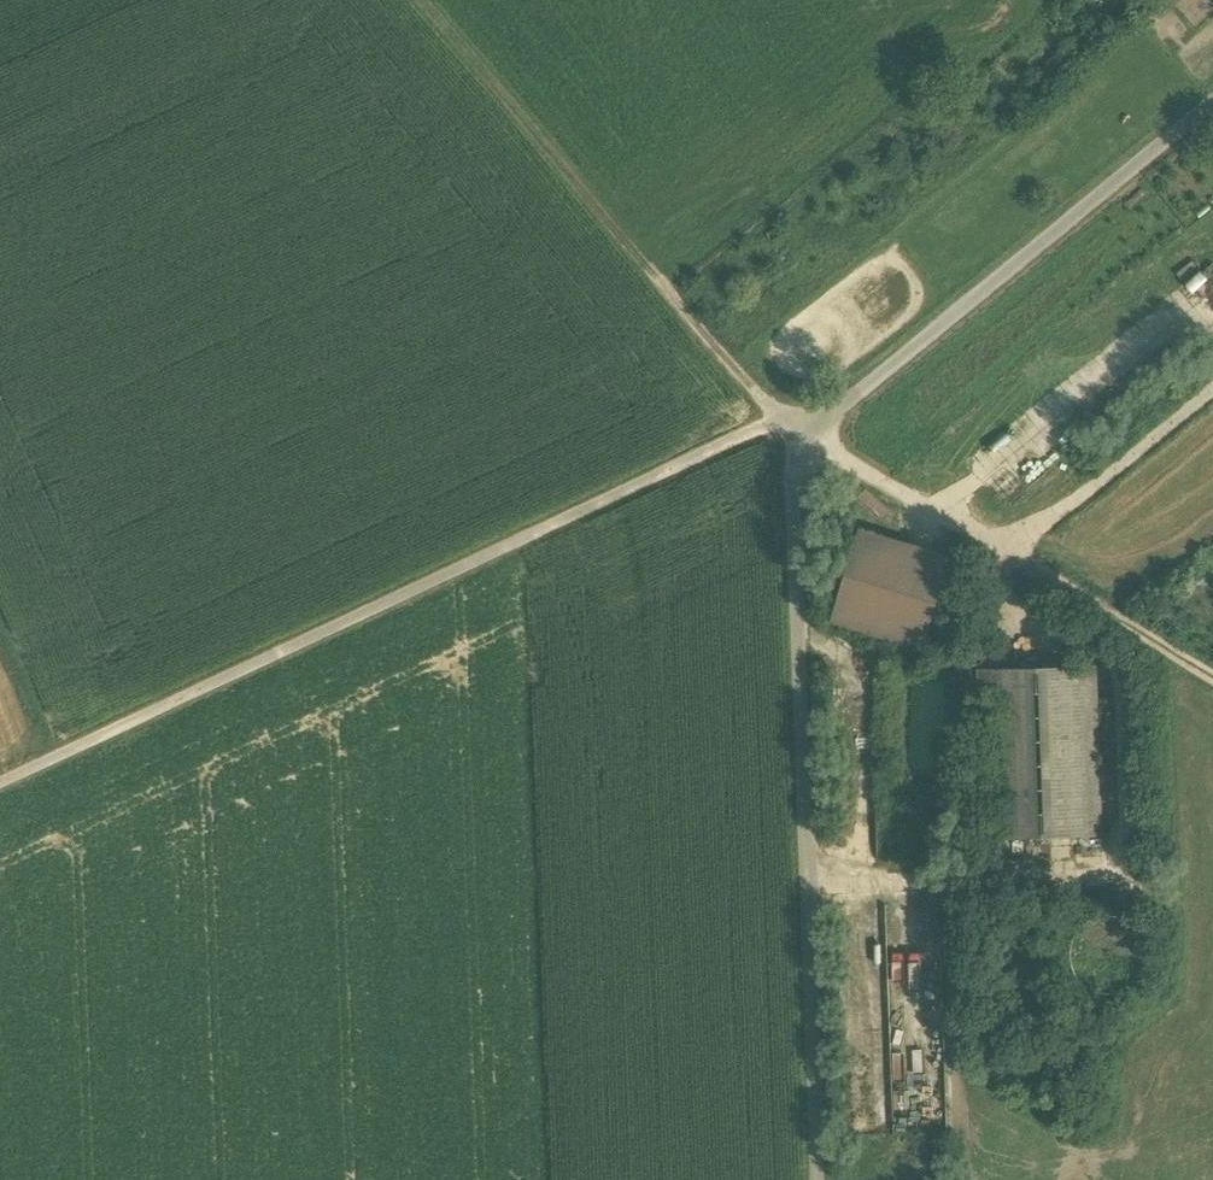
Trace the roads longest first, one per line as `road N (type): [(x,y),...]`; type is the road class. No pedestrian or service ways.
road 1 (track): [(1212,678),(790,421),(417,0)]
road 2 (track): [(790,421),(752,431),(0,783)]

